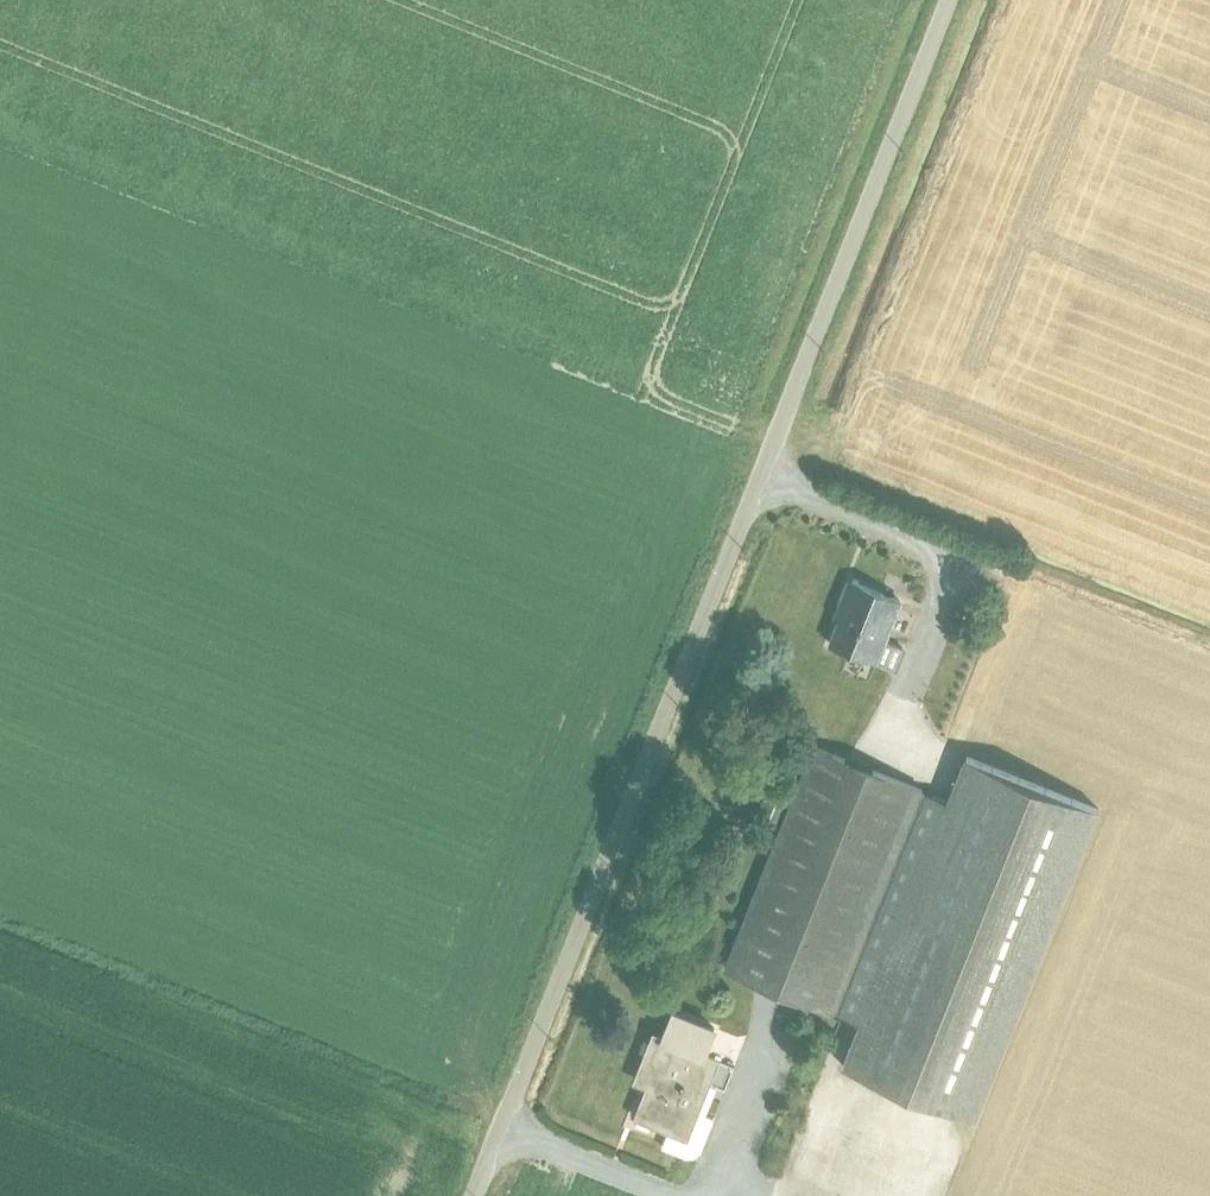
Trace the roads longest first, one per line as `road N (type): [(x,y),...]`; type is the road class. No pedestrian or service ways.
road 1 (unclassified): [(475,1195),(950,0)]

